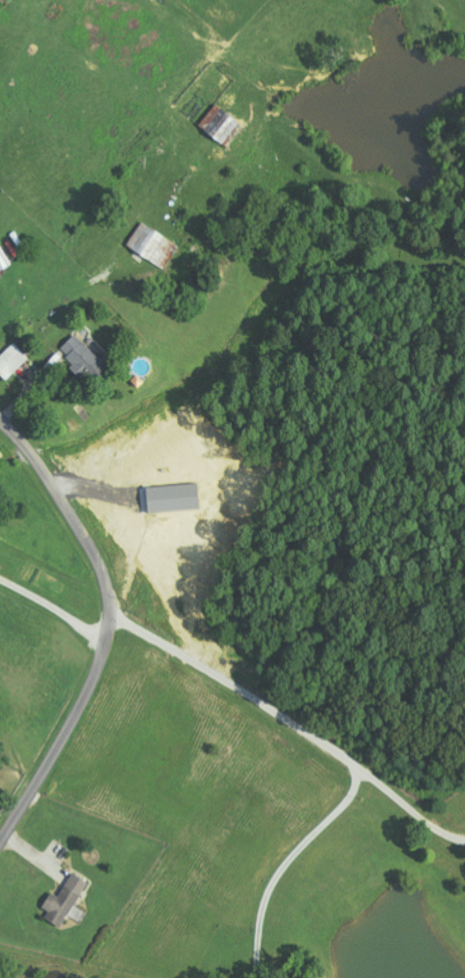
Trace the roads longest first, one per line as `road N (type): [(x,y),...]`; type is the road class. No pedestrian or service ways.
road 1 (residential): [(0,847),(85,705),(110,615),(85,537),(0,421)]
road 2 (residential): [(380,785),(439,838),(445,896),(464,943)]

